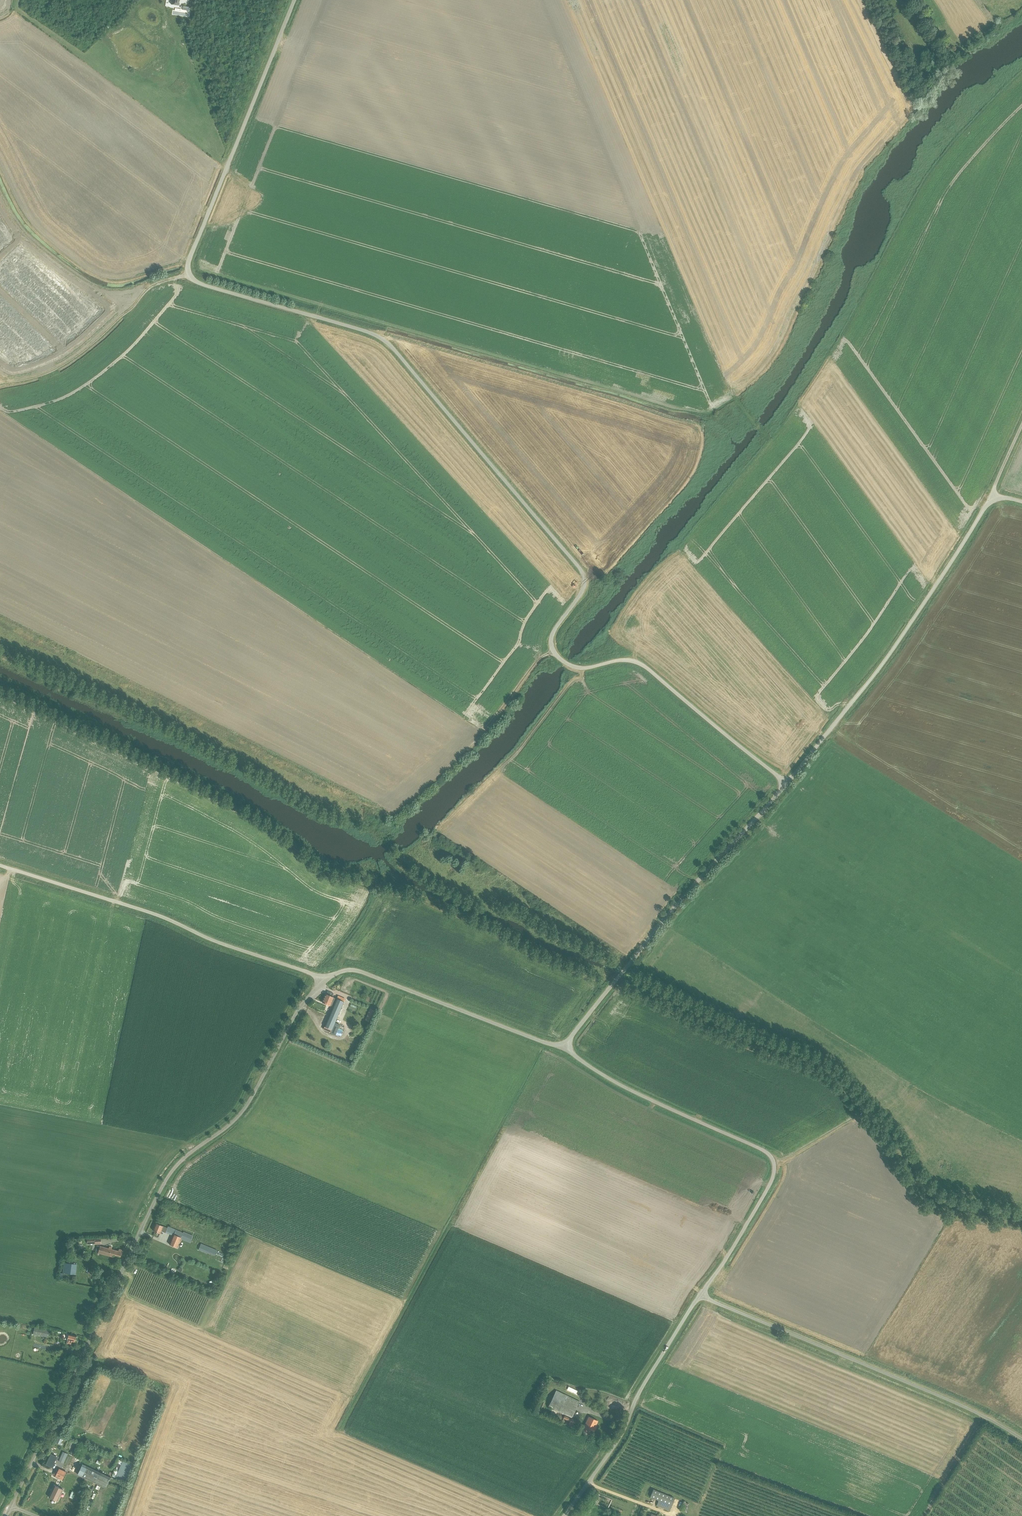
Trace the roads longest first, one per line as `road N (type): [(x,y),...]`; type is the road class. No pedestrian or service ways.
road 1 (unclassified): [(294,0),(189,274),(385,341),(582,572),(582,590),(551,637),(556,654),(582,668),(641,664),(787,783)]
road 2 (unclassified): [(6,1515),(162,1187),(180,1161),(244,1109),(323,978)]
road 3 (unclassified): [(564,1048),(772,1158),(769,1185),(701,1295)]
road 4 (unclassified): [(787,783),(886,658),(991,497)]
road 5 (unclassified): [(1021,1439),(959,1404),(701,1295)]
road 6 (unclassified): [(787,783),(564,1048)]
road 7 (unclassified): [(323,978),(0,865)]
road 8 (unclassified): [(701,1295),(617,1441),(563,1515)]
road 9 (unclassified): [(564,1048),(359,971),(323,978)]
road 10 (track): [(894,1103),(774,1162)]

